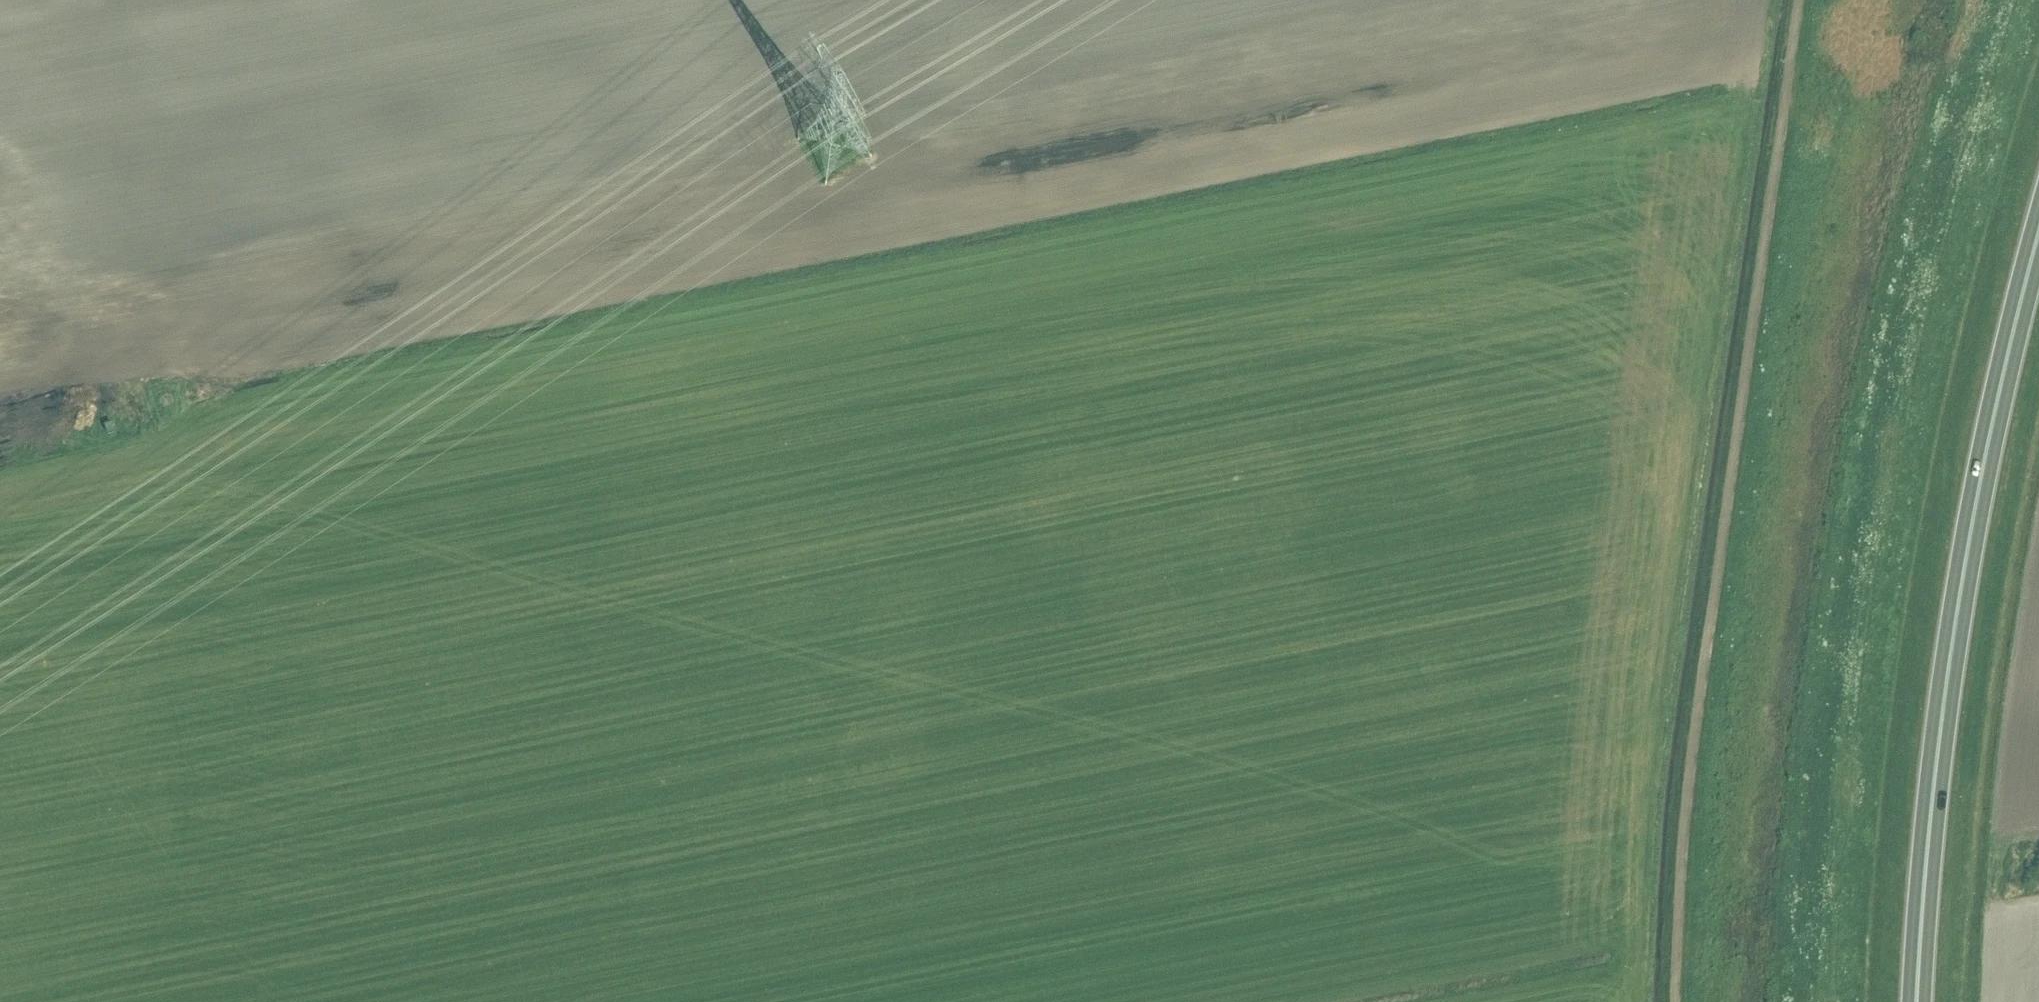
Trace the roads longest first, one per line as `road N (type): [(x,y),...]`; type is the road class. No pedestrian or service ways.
road 1 (track): [(1804,0),(1719,544),(1675,1001)]
road 2 (trunk): [(1918,1001),(1950,662),(2038,235)]

